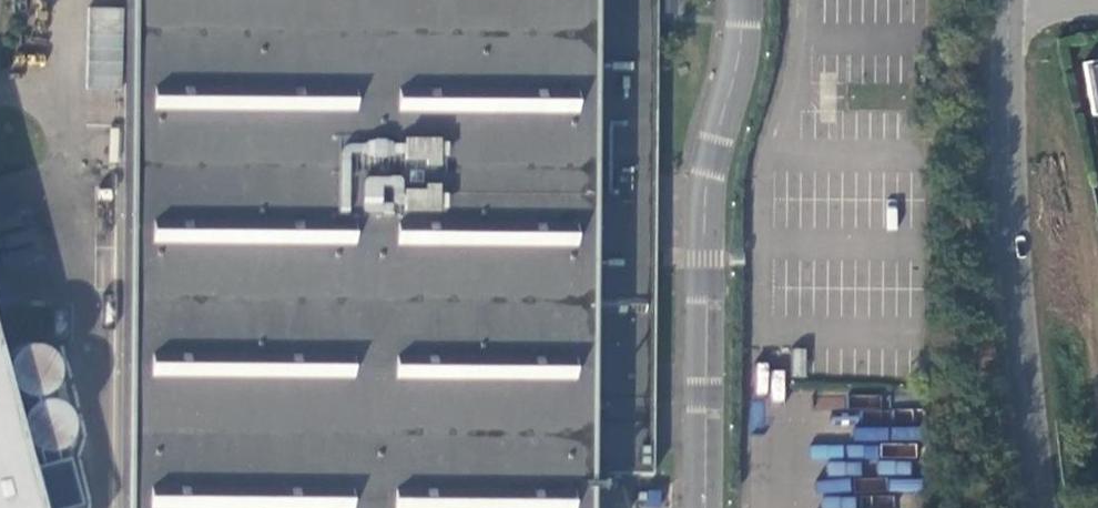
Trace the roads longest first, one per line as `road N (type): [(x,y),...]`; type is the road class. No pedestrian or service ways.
road 1 (tertiary): [(1044,507),(1009,8)]

